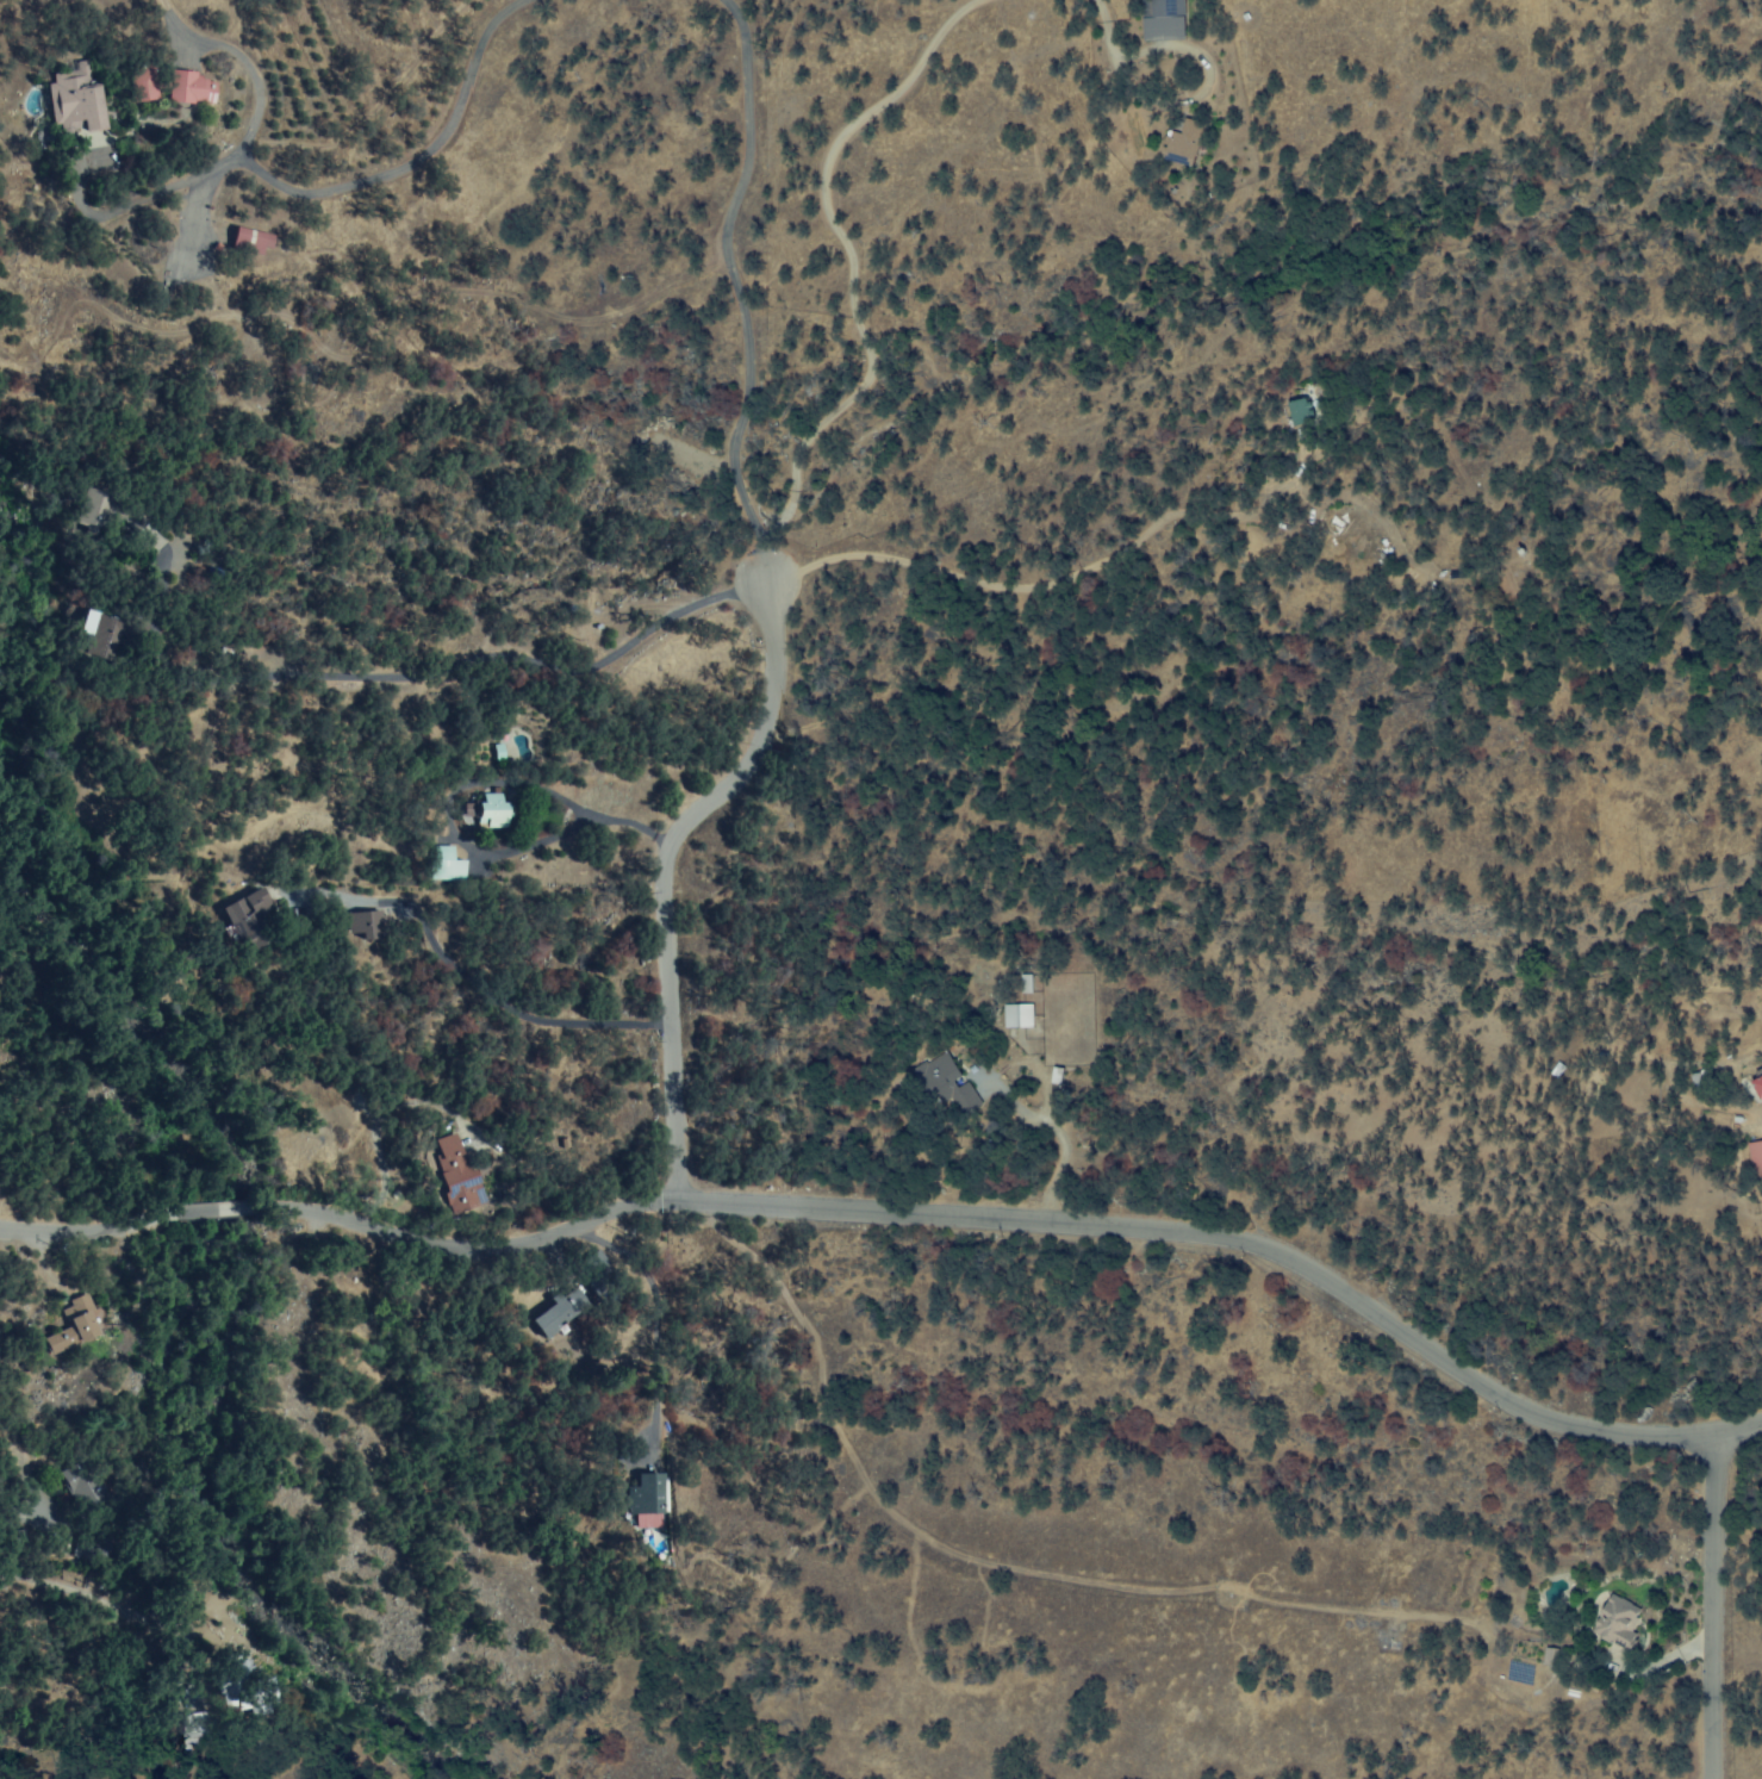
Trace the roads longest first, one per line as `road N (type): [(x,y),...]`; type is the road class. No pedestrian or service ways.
road 1 (residential): [(0,1223),(130,1230),(278,1201),(329,1208),(400,1238),(480,1251),(549,1240),(683,1200),(1257,1243),(1519,1397),(1613,1433),(1712,1433)]
road 2 (residential): [(683,1200),(660,895),(702,791),(749,749),(774,421),(811,349),(828,261),(828,174),(762,20)]
road 3 (residential): [(310,502),(380,565),(523,589),(774,421)]
road 4 (residential): [(1712,1433),(1715,1778)]
road 5 (residential): [(828,174),(1022,12)]

